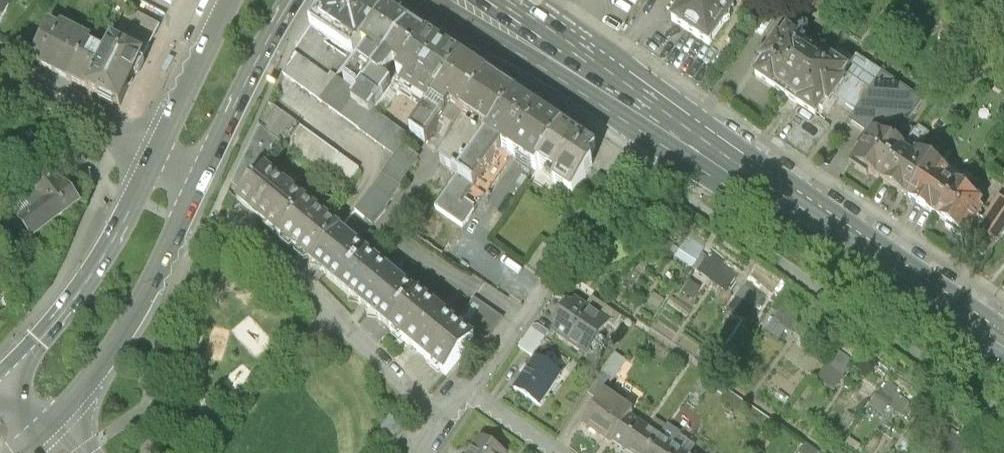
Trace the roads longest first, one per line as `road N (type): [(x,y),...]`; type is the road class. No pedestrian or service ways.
road 1 (primary): [(484,0),(1003,356)]
road 2 (primary): [(0,422),(53,375),(123,280),(263,0)]
road 3 (primary): [(45,429),(100,368),(133,315),(202,175)]
road 4 (primary): [(158,154),(85,285),(0,378)]
road 5 (residential): [(446,420),(283,264)]
road 6 (primary): [(202,175),(293,0)]
road 7 (residential): [(158,154),(0,75)]
road 8 (primary): [(232,0),(158,154)]
road 9 (residential): [(469,393),(557,266)]

